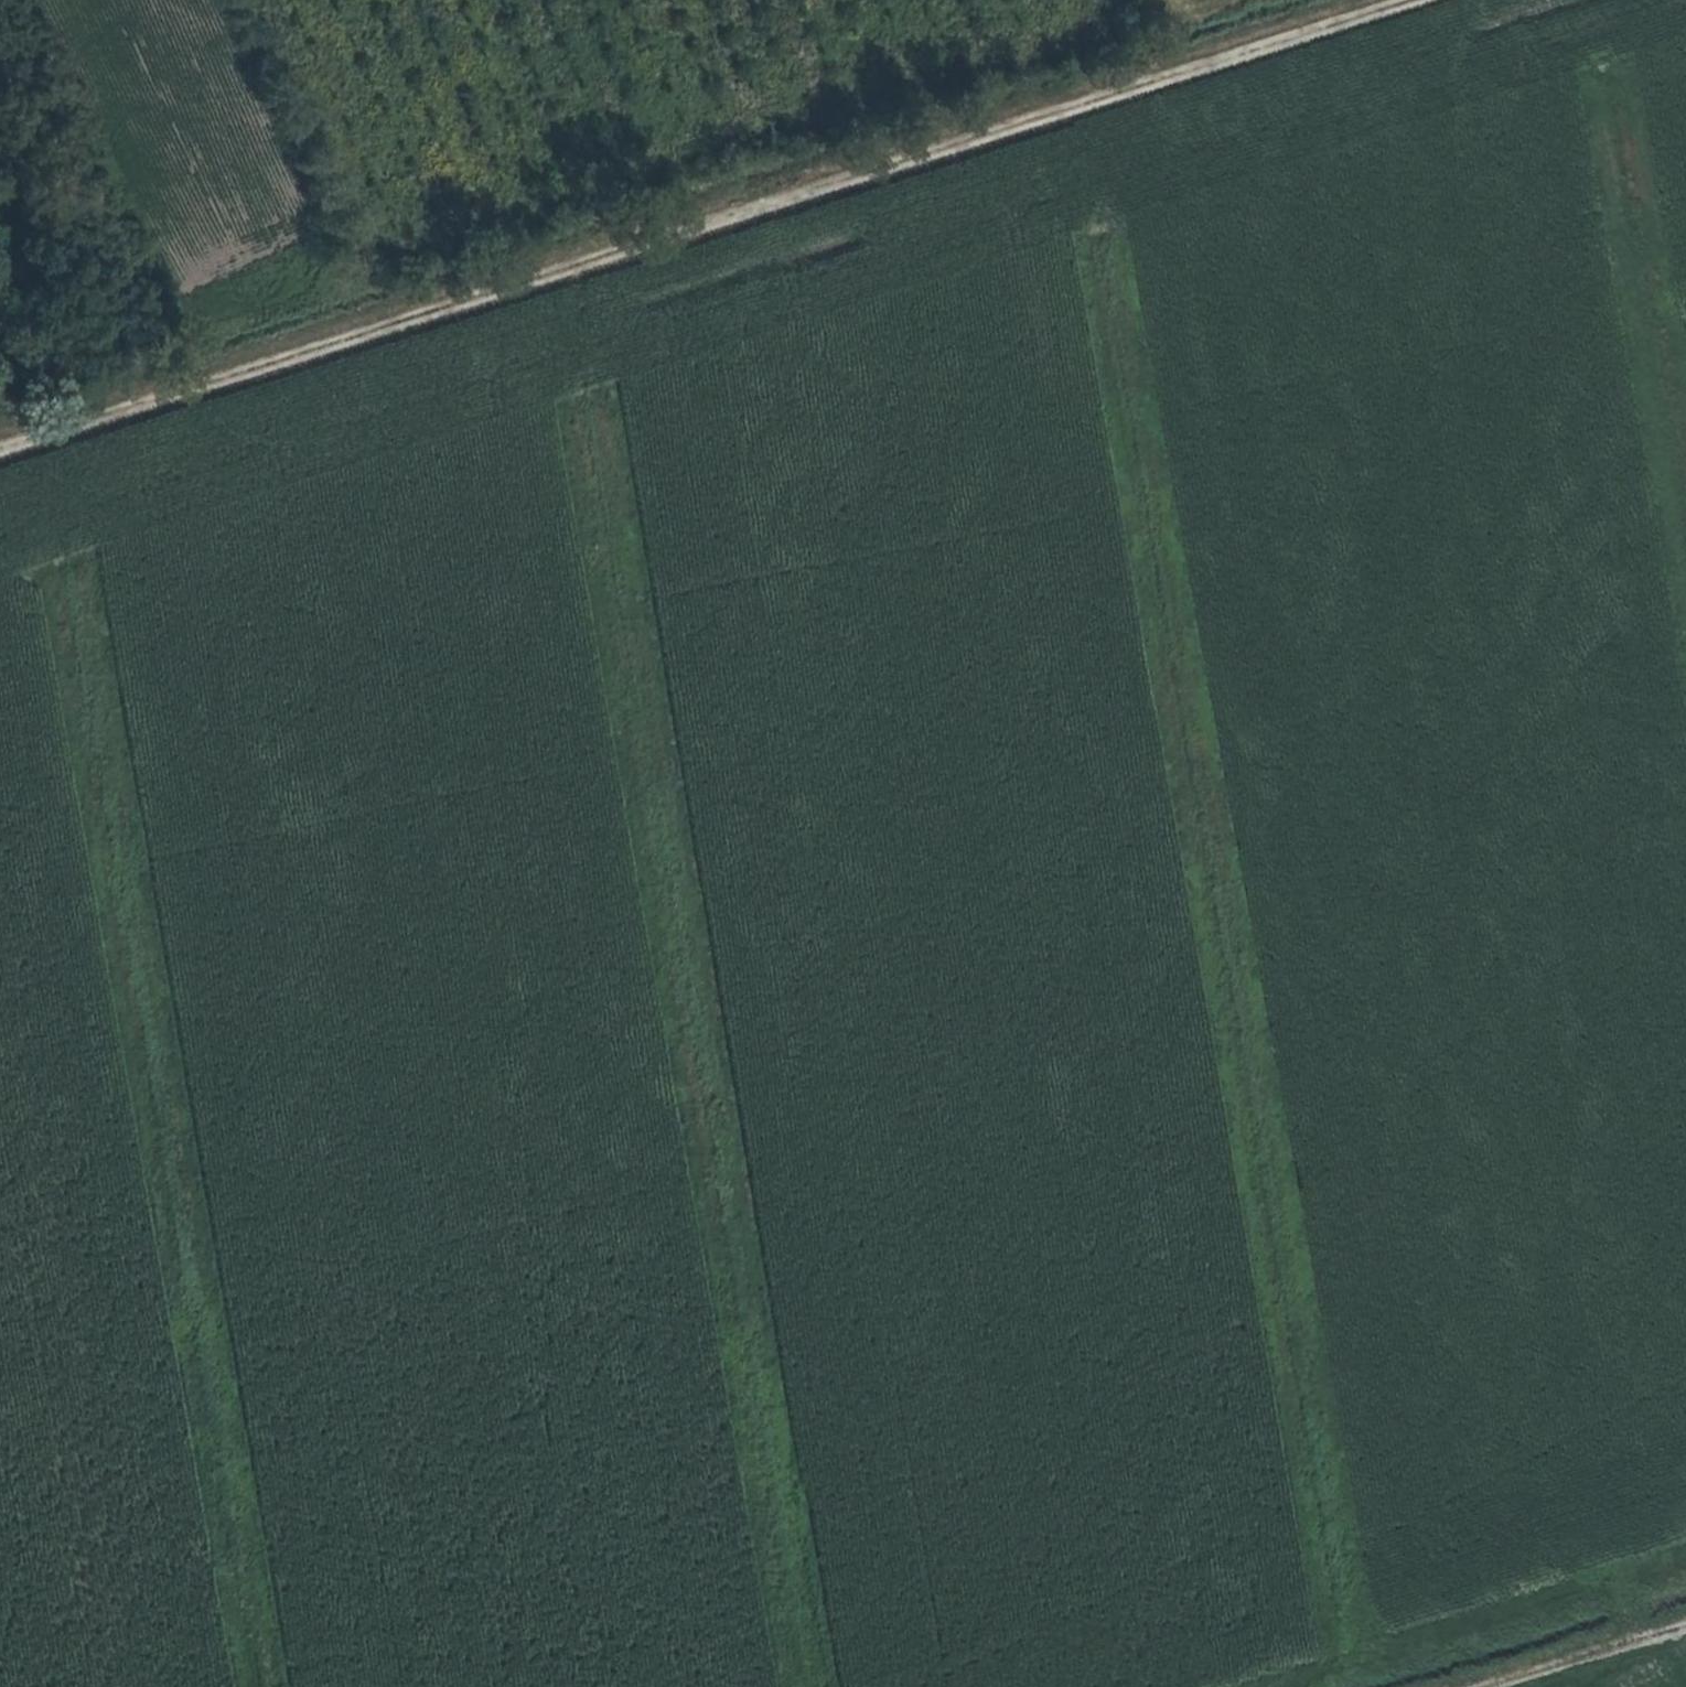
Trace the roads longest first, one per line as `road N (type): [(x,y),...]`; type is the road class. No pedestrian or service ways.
road 1 (track): [(0,462),(402,325),(1427,0)]
road 2 (track): [(1468,1686),(1685,1623)]

